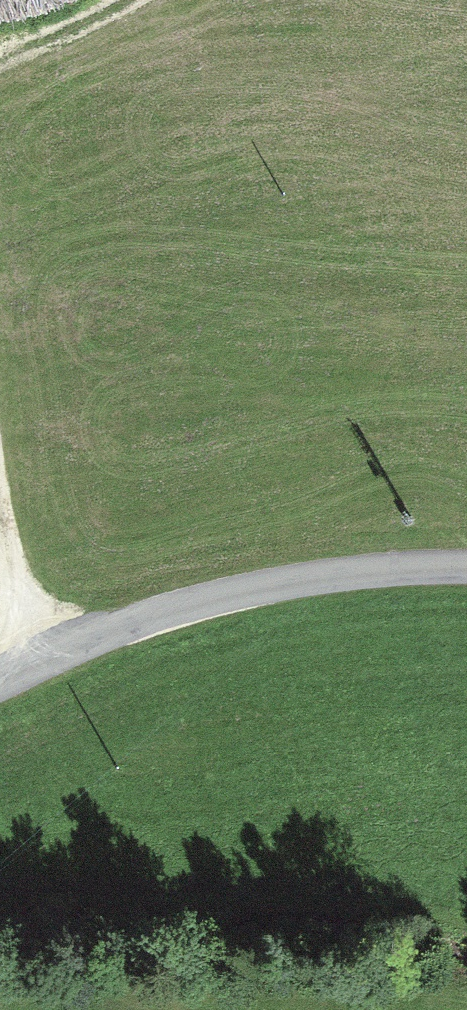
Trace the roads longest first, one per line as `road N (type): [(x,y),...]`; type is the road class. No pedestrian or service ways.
road 1 (unclassified): [(0,680),(55,652),(234,593),(394,568),(466,571)]
road 2 (track): [(55,652),(6,533),(0,492)]
road 3 (track): [(144,0),(0,79)]

